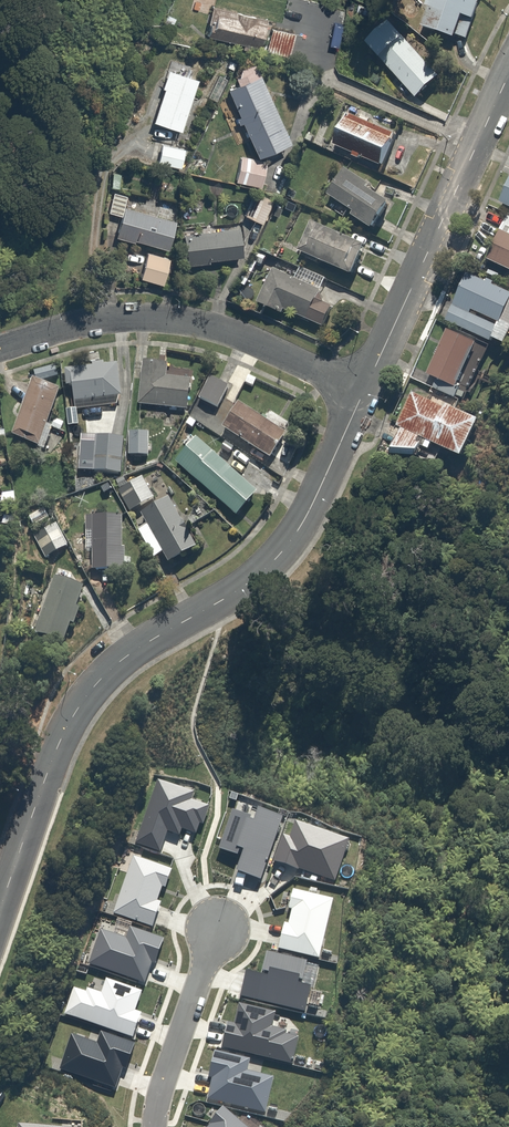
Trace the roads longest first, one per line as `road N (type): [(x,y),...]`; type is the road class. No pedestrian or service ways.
road 1 (residential): [(361,389),(293,527),(266,564),(93,684),(46,762),(0,901)]
road 2 (residential): [(361,389),(216,328),(119,322),(0,349)]
road 3 (residential): [(508,57),(361,389)]
road 4 (residential): [(219,923),(166,1070),(155,1126)]

